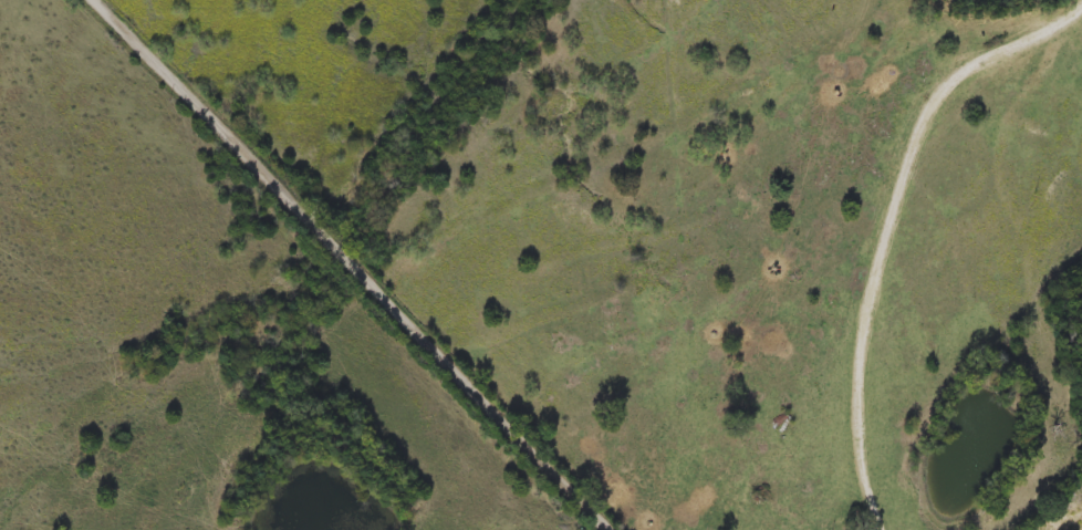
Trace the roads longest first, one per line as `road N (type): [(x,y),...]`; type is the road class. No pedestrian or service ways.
road 1 (residential): [(98,0),(611,529)]
road 2 (residential): [(423,335),(493,236),(486,135),(537,74),(543,0)]

